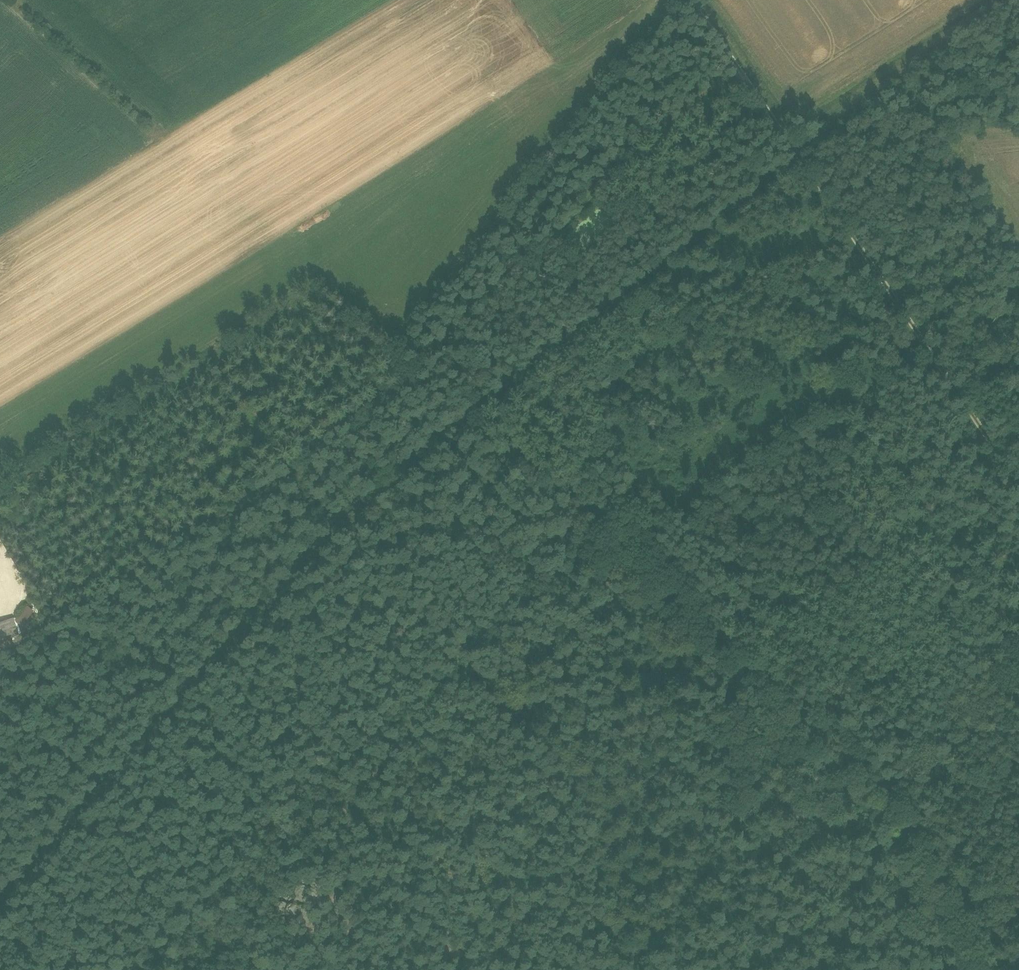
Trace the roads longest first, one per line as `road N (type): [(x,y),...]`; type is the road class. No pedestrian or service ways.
road 1 (track): [(1018,498),(734,75),(673,0)]
road 2 (track): [(734,75),(557,210),(456,324)]

